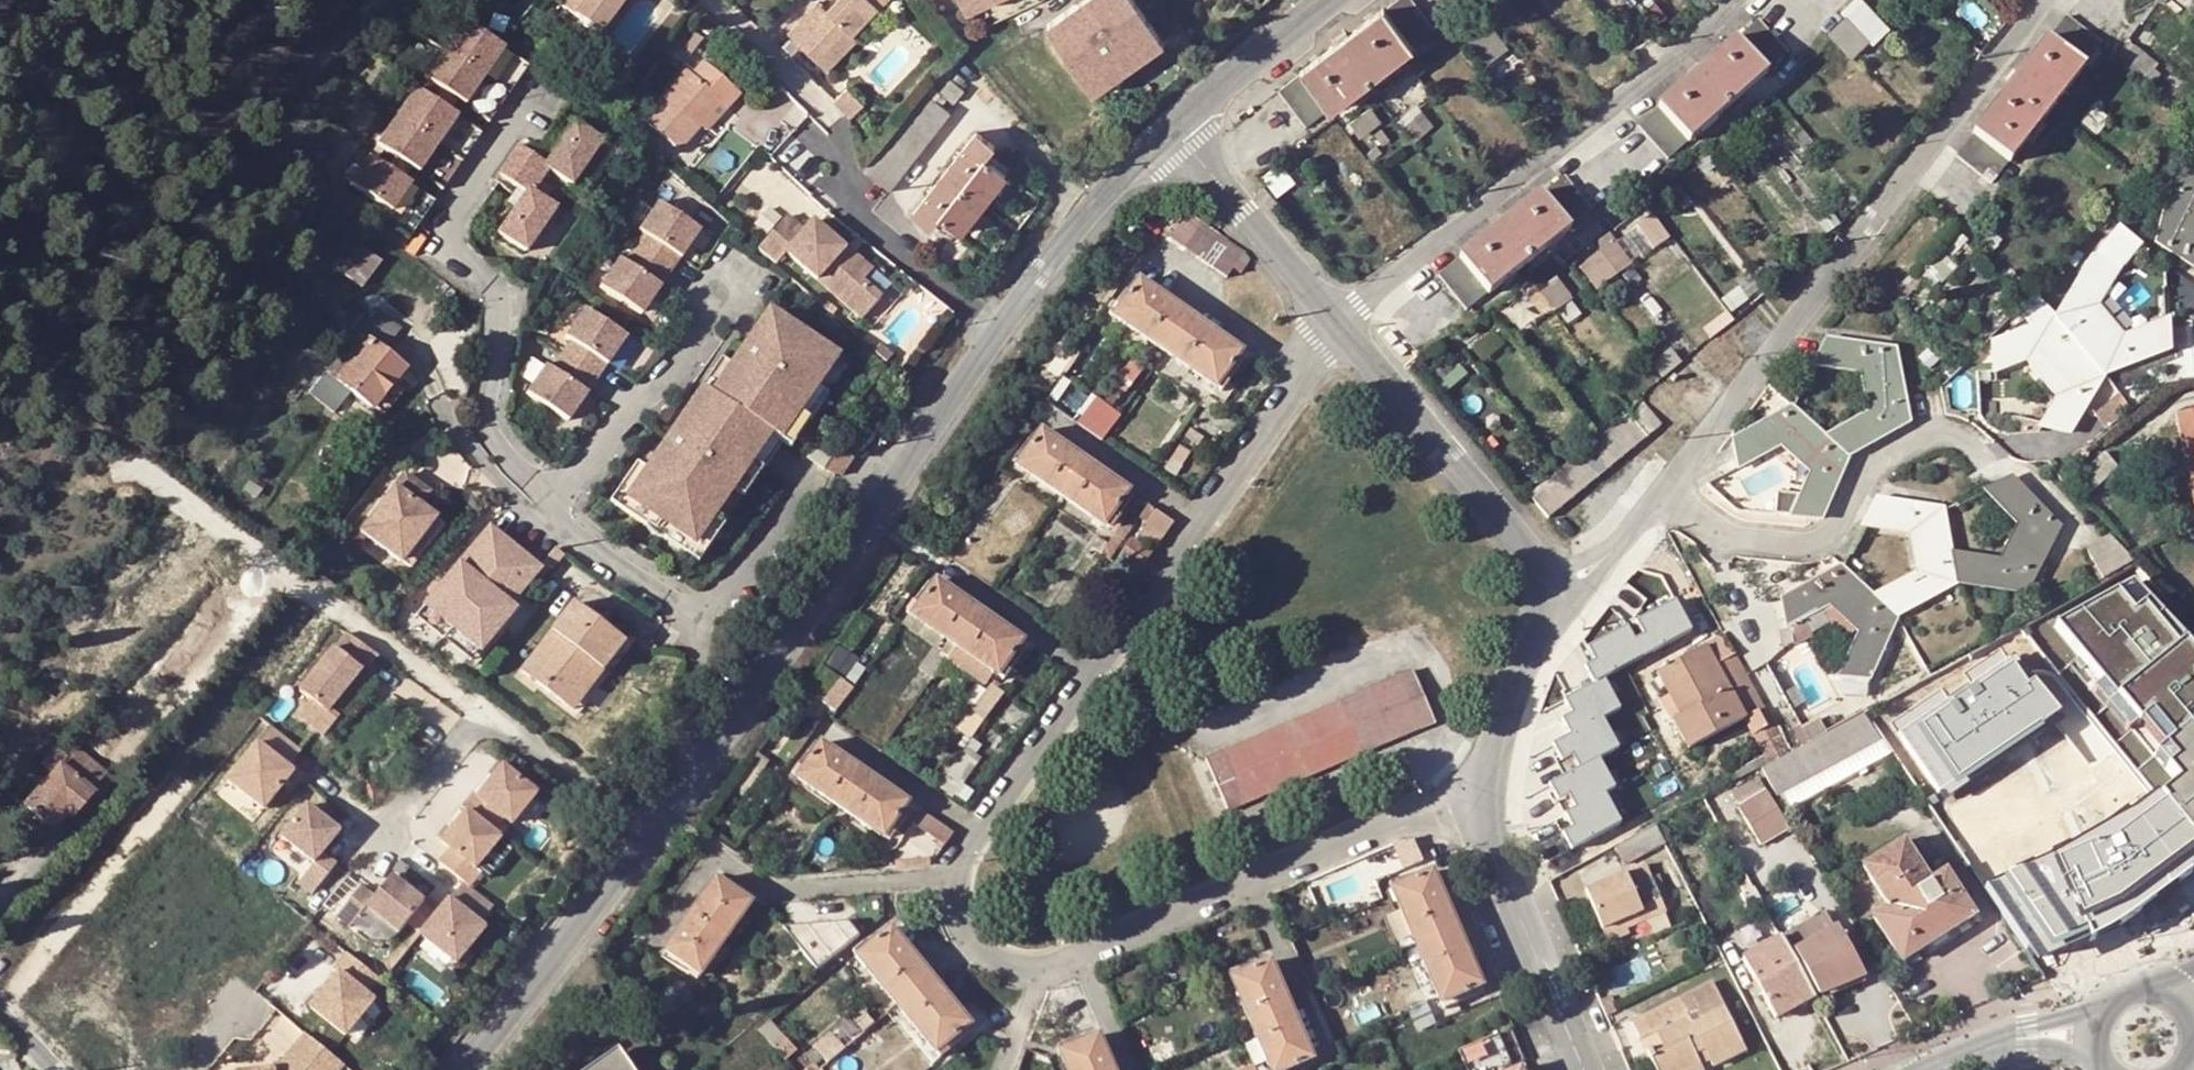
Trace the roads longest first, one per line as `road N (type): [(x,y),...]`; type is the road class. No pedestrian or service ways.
road 1 (residential): [(1489,790),(1053,969),(1026,970),(982,954),(967,938),(956,875),(976,830),(1333,324)]
road 2 (tertiary): [(465,1069),(767,673),(996,330),(1098,203),(1170,131)]
road 3 (residential): [(1666,491),(2049,0)]
road 4 (residential): [(1333,324),(1733,0)]
road 5 (residential): [(1666,491),(1717,535),(1810,546),(1838,525),(1872,463),(1927,433),(1949,431),(1987,461)]
road 6 (residential): [(1546,575),(1333,324)]
road 7 (residential): [(1590,1069),(1495,843),(1489,790)]
road 8 (residential): [(1333,324),(1170,131)]
road 9 (tertiary): [(1170,131),(1334,0)]
road 10 (residential): [(1489,790),(1547,606)]
road 11 (secondary): [(2104,999),(1988,1048)]

